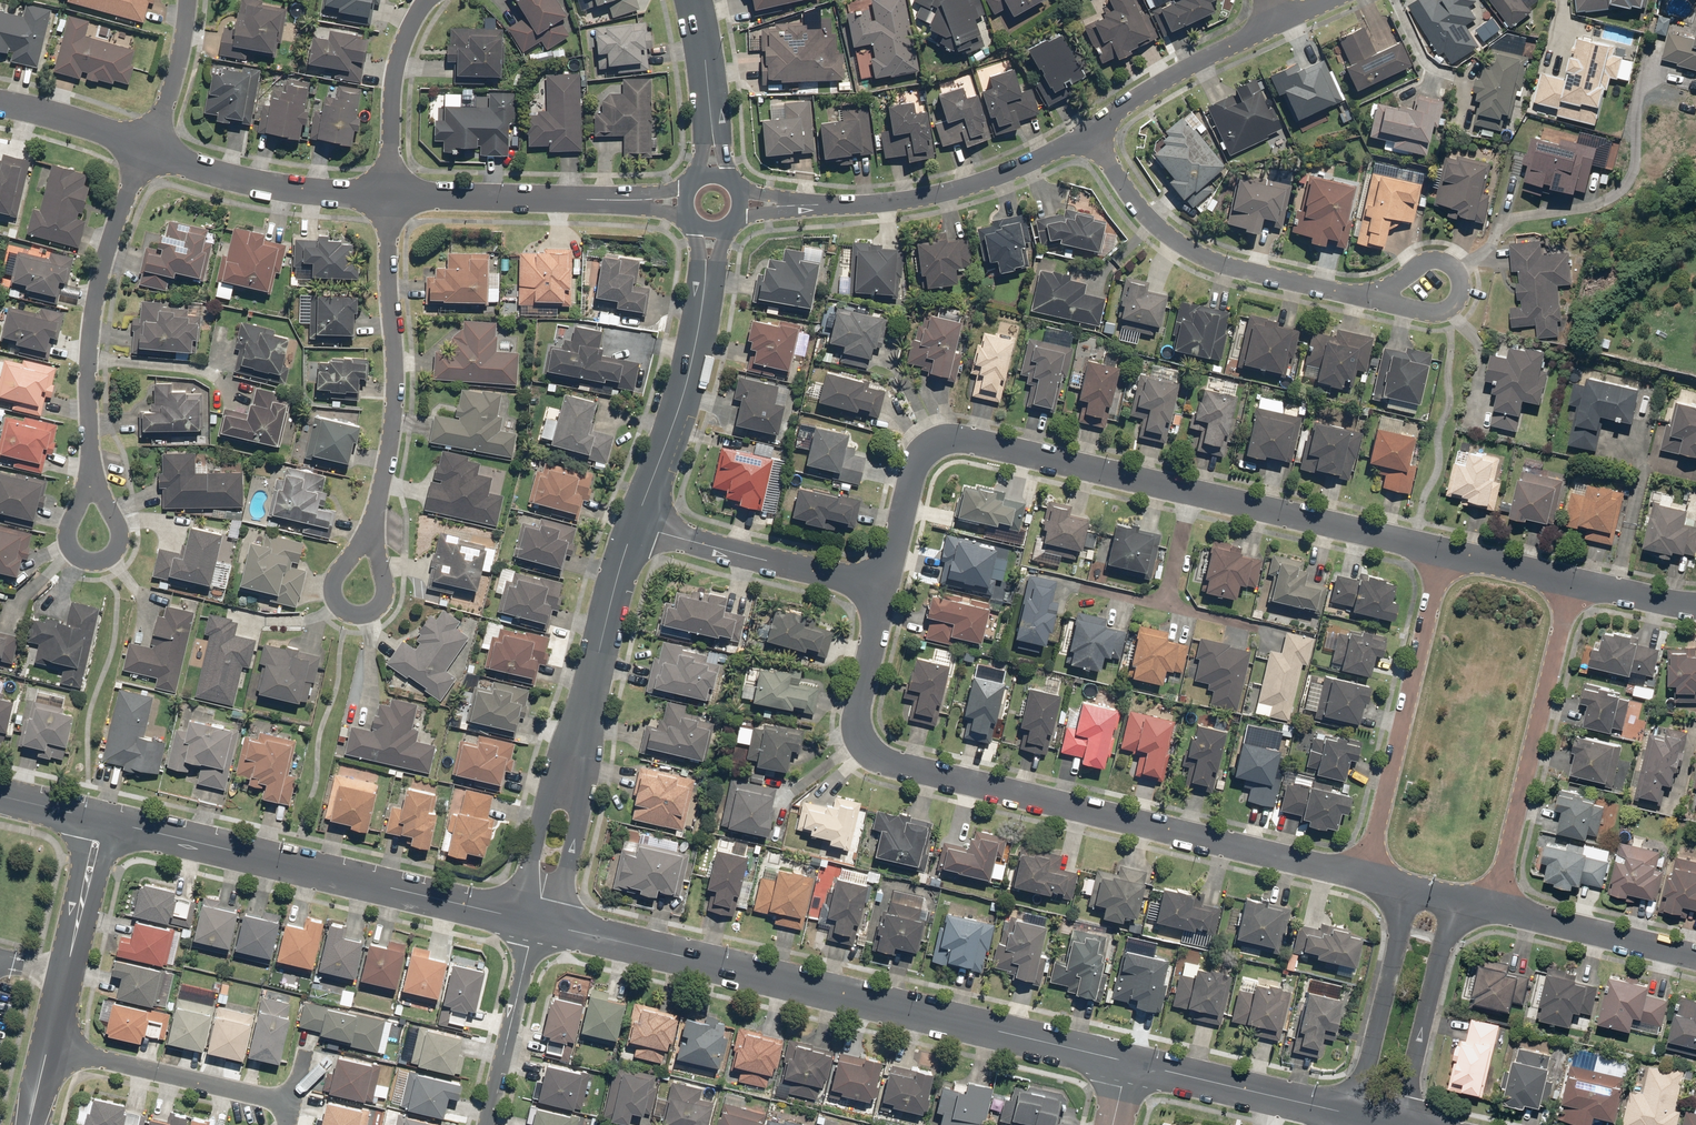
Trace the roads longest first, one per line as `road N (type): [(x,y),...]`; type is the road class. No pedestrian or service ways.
road 1 (residential): [(885,589),(853,724),(859,746),(878,761),(1370,878)]
road 2 (residential): [(1447,549),(966,440),(935,442),(917,459),(885,589)]
road 3 (tertiary): [(533,920),(1130,1063)]
road 4 (tertiary): [(110,820),(533,920)]
road 5 (residential): [(1380,299),(1206,261),(1133,202),(1089,133)]
road 6 (residential): [(1572,578),(1489,906)]
road 7 (residential): [(1370,878),(1447,549)]
road 8 (residential): [(389,198),(395,384),(373,530)]
road 9 (residential): [(145,151),(90,324),(93,472)]
road 10 (residential): [(788,204),(868,204),(967,188),(1089,133)]
road 11 (tertiary): [(709,271),(688,380),(636,526)]
road 12 (tertiary): [(636,526),(617,575),(569,775)]
road 13 (residential): [(636,526),(885,589)]
road 14 (residential): [(51,1044),(294,1102)]
road 15 (residential): [(145,151),(301,190),(389,198)]
road 16 (residential): [(389,198),(626,200)]
road 17 (residential): [(1356,1115),(1409,888)]
road 18 (residential): [(1453,899),(1400,1124)]
road 19 (residential): [(1089,133),(1164,80),(1279,20)]
road 20 (tertiary): [(1130,1063),(1339,1110)]
road 21 (residential): [(1489,906),(1695,955)]
road 22 (residential): [(486,1124),(533,920)]
road 23 (residential): [(389,198),(392,83),(401,47),(427,0)]
road 24 (residential): [(93,472),(115,521),(110,556),(75,554),(67,534),(78,510)]
road 25 (residential): [(373,530),(383,573),(379,600),(364,612),(346,611),(333,598),(349,557)]
road 26 (residential): [(1380,299),(1425,264),(1442,260),(1455,268),(1457,300),(1440,311),(1420,309)]
road 27 (tertiary): [(569,775),(574,832),(561,894),(533,920)]
road 28 (residential): [(145,151),(173,86),(189,0)]
road 29 (tertiary): [(533,920),(528,887),(540,826),(569,775)]
road 30 (residential): [(0,103),(145,151)]
road 31 (residential): [(82,899),(51,1044)]
road 32 (tertiary): [(692,0),(711,135)]
road 33 (residential): [(1572,578),(1447,549)]
road 34 (residential): [(1695,603),(1572,578)]

